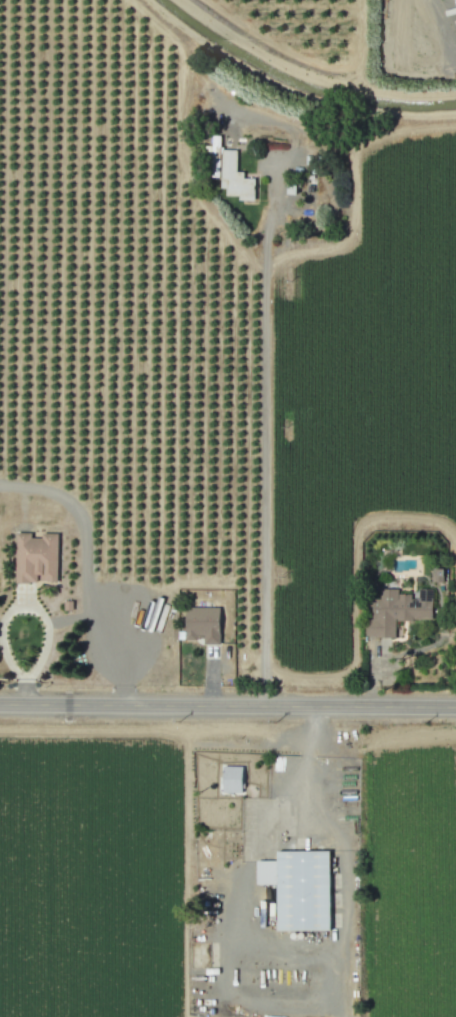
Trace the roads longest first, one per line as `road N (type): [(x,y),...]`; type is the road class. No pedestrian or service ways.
road 1 (tertiary): [(0,704),(455,707)]

